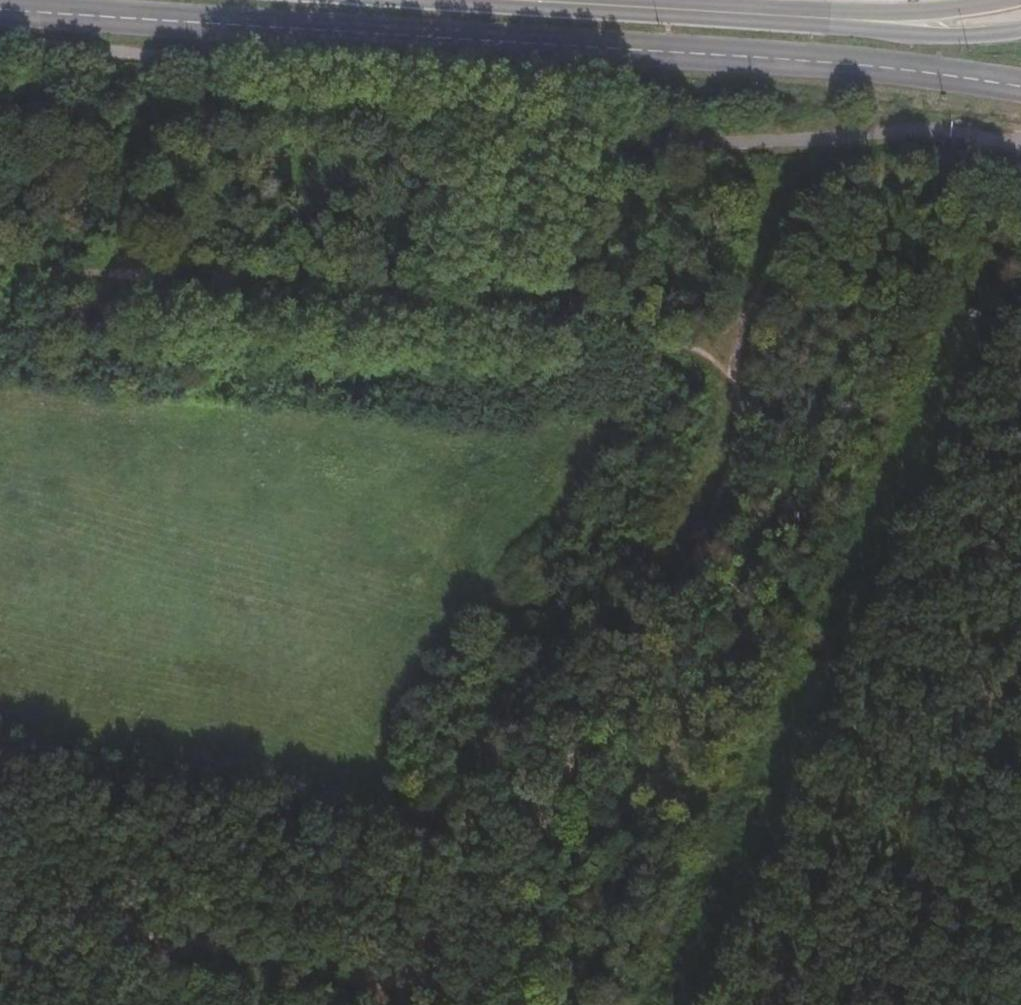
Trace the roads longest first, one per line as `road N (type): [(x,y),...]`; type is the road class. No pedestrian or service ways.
road 1 (track): [(738,392),(729,480),(699,554),(570,705),(446,1000)]
road 2 (track): [(120,267),(515,287),(715,359),(721,370)]
road 3 (track): [(662,549),(553,670),(393,986),(376,1004)]
road 4 (track): [(393,986),(0,896)]
road 5 (secondary): [(546,0),(832,18)]
road 6 (secondary): [(832,18),(1020,26)]
road 7 (secondary): [(996,0),(832,18)]
road 8 (track): [(785,242),(742,330),(738,392)]
road 9 (track): [(0,253),(120,267)]

